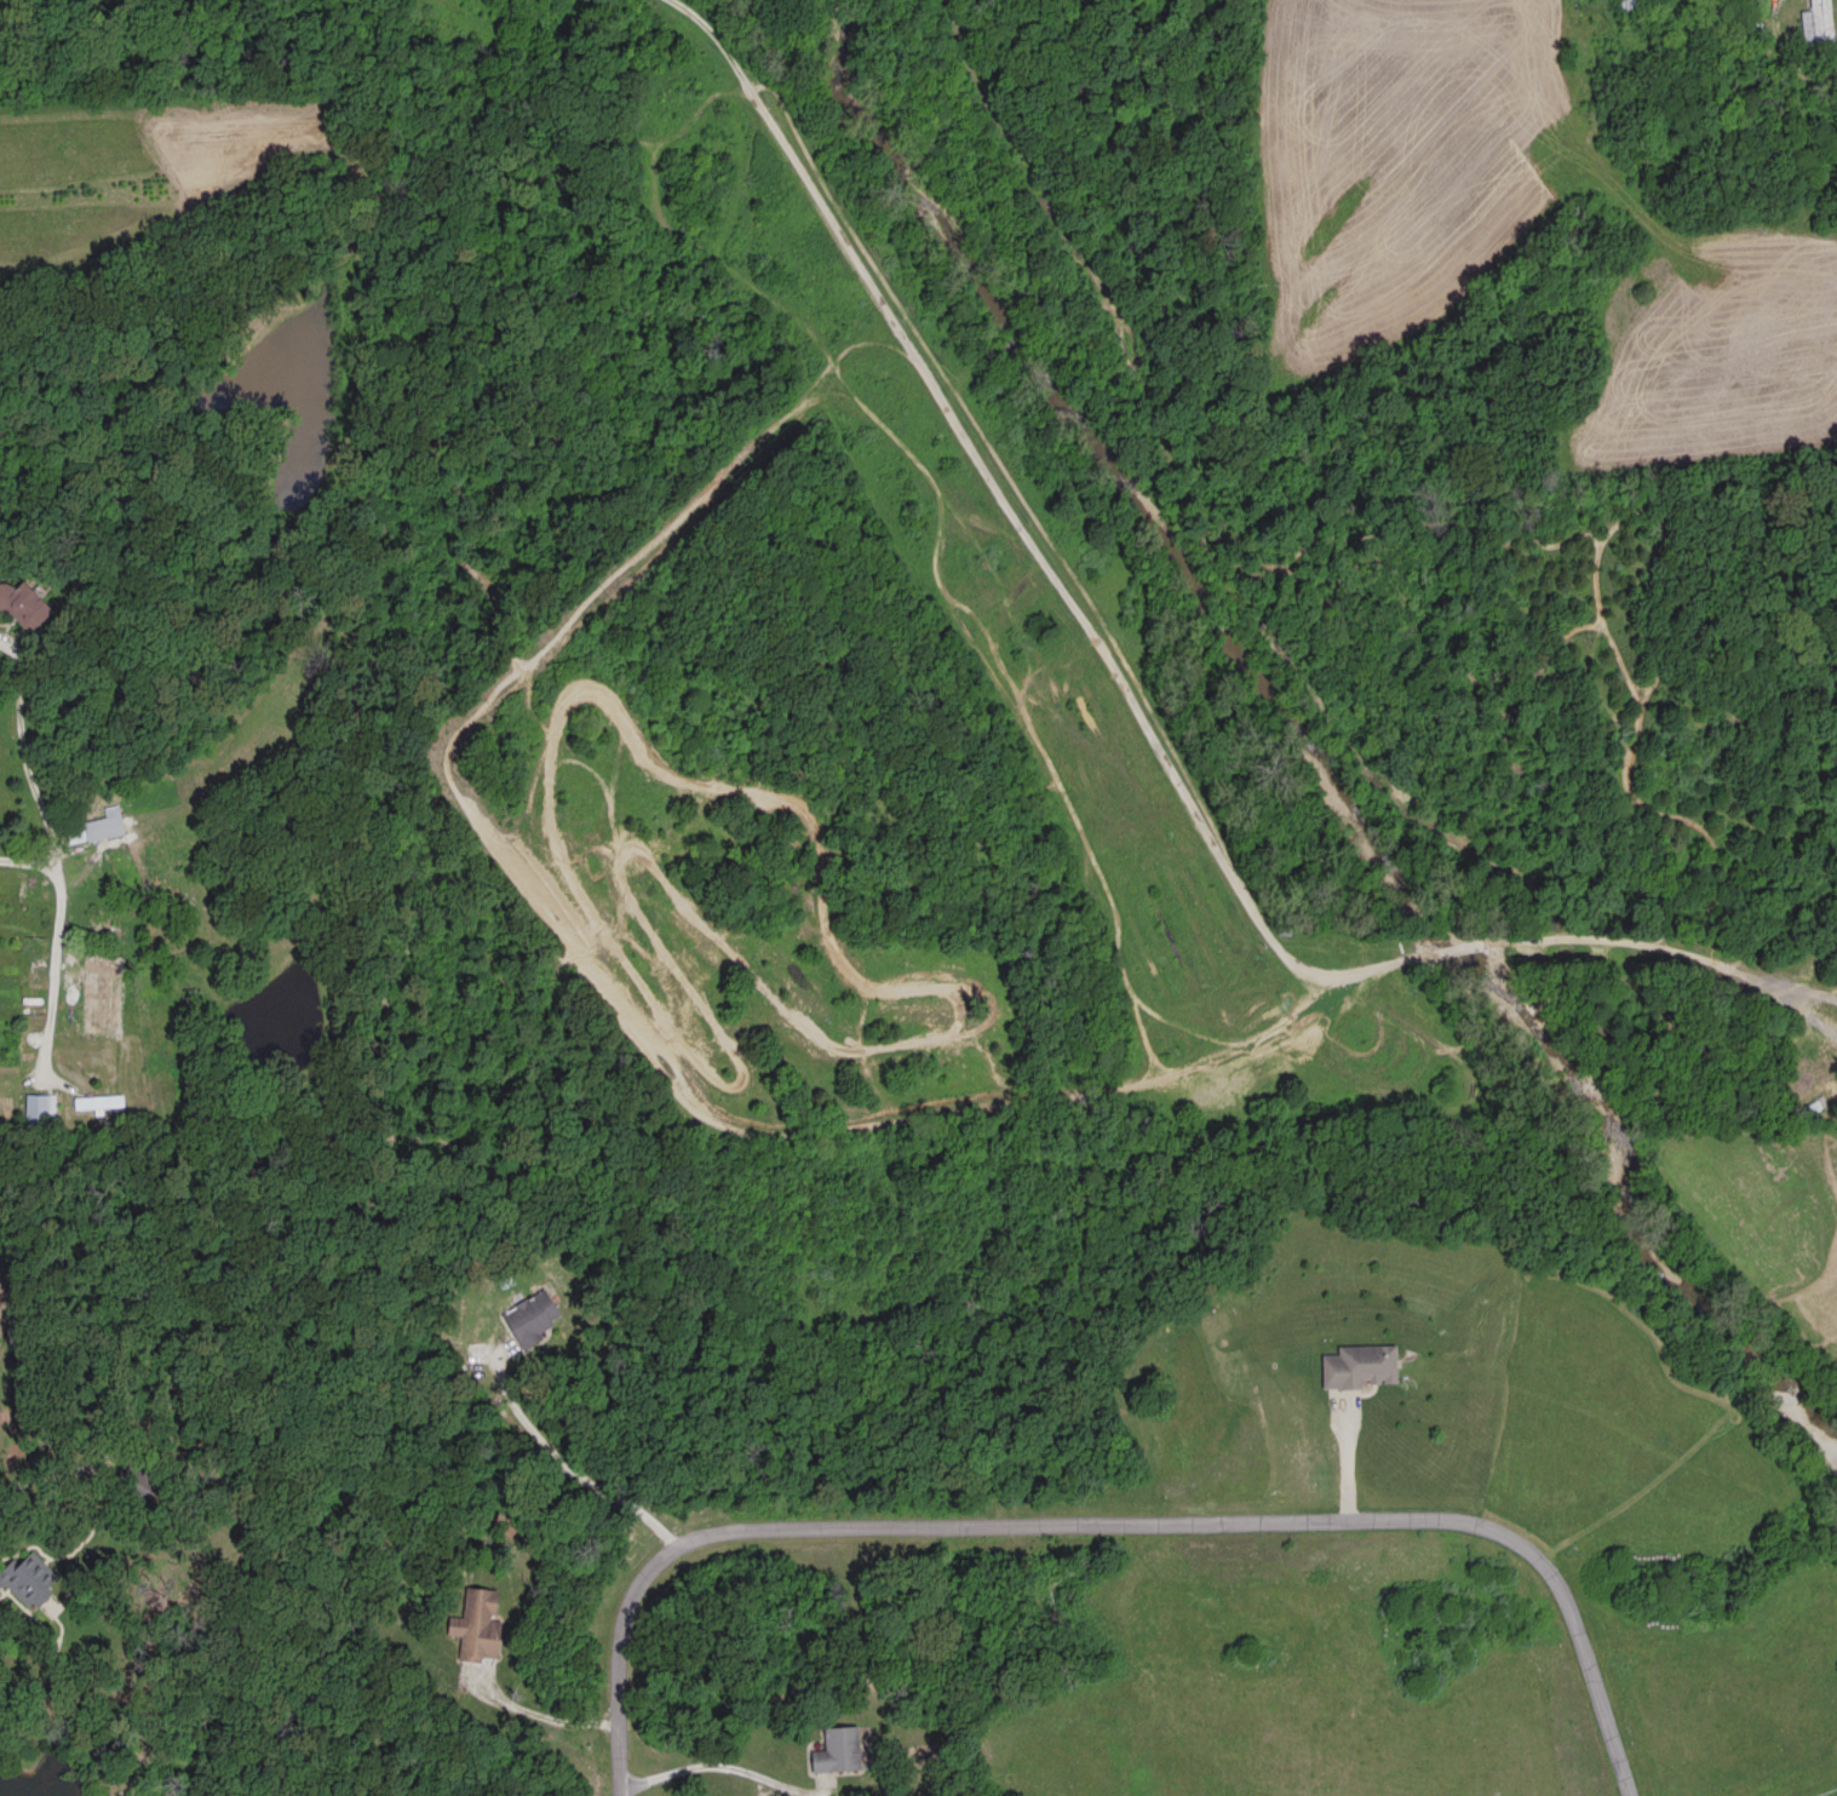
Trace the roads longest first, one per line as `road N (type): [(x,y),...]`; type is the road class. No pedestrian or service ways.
road 1 (residential): [(618,1795),(624,1607),(637,1578),(683,1539),(748,1526),(1114,1520),(1468,1530),(1521,1547),(1565,1595),(1630,1795)]
road 2 (residential): [(1836,999),(1808,981),(1716,959),(1458,947),(1368,966),(1302,999)]
road 3 (residential): [(1302,999),(1114,1100),(829,1142)]
road 4 (residential): [(0,859),(13,860),(68,902),(51,966),(40,1089)]

